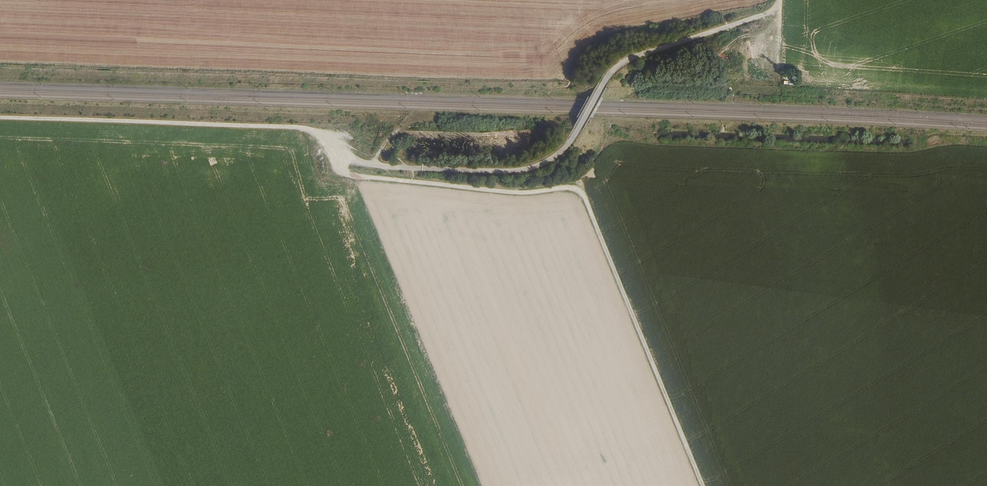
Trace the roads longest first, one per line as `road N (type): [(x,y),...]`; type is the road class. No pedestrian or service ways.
road 1 (track): [(336,154),(351,173),(376,180),(581,194),(700,485)]
road 2 (track): [(778,0),(764,16),(626,61),(566,149),(543,165),(509,171),(386,167),(336,154)]
road 3 (track): [(336,154),(293,129),(0,122)]

